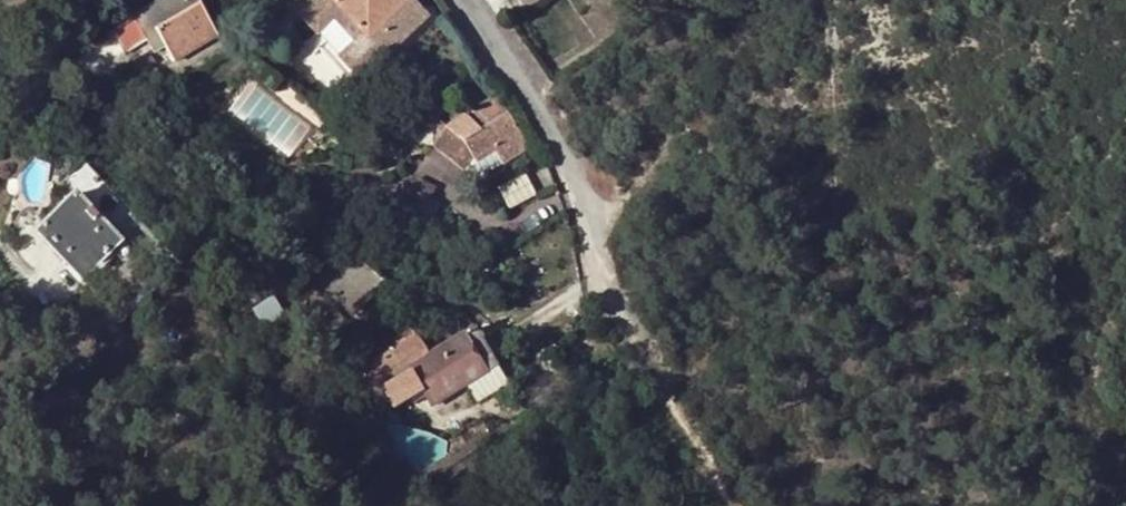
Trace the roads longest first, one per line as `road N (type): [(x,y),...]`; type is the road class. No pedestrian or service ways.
road 1 (residential): [(479,0),(598,217),(624,331)]
road 2 (track): [(624,331),(739,505)]

